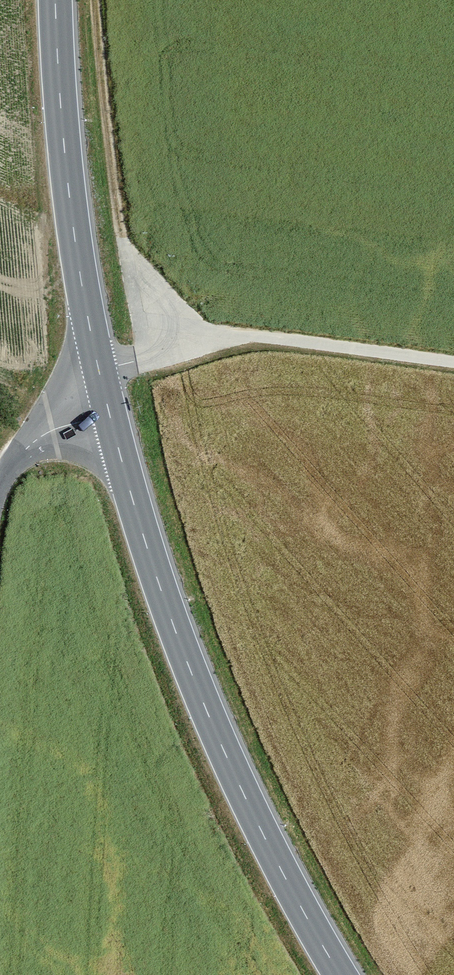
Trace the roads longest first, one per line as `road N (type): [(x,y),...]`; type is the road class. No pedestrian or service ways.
road 1 (secondary): [(110,416),(207,712),(340,974)]
road 2 (secondary): [(55,0),(72,224),(110,416)]
road 3 (track): [(160,354),(121,236),(96,0)]
road 4 (track): [(98,370),(249,337),(453,363)]
road 5 (unclassified): [(0,482),(41,437),(110,416)]

